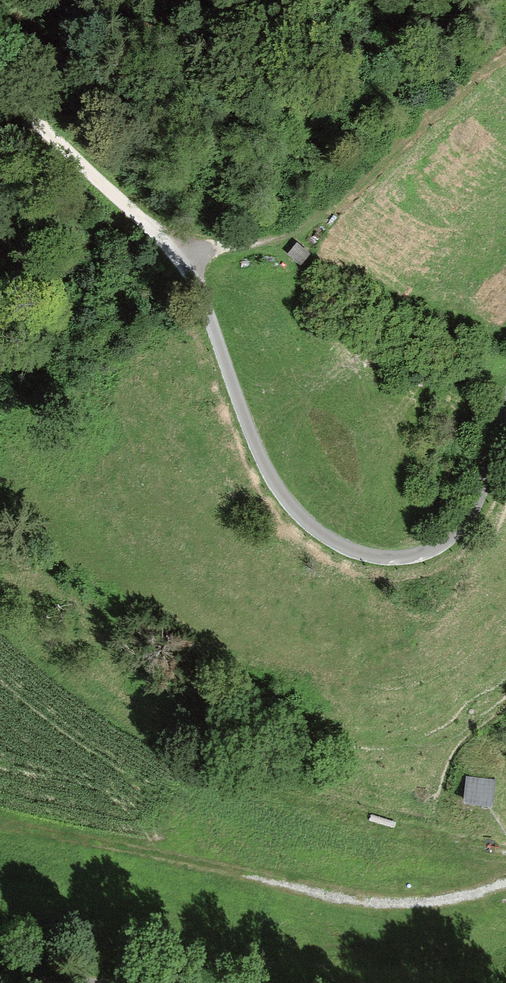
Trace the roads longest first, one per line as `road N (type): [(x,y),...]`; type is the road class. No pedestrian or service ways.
road 1 (track): [(0,89),(184,255),(306,218),(505,51)]
road 2 (residential): [(505,407),(476,500),(458,530),(411,556),(344,546),(297,513),(266,470),(184,255)]

